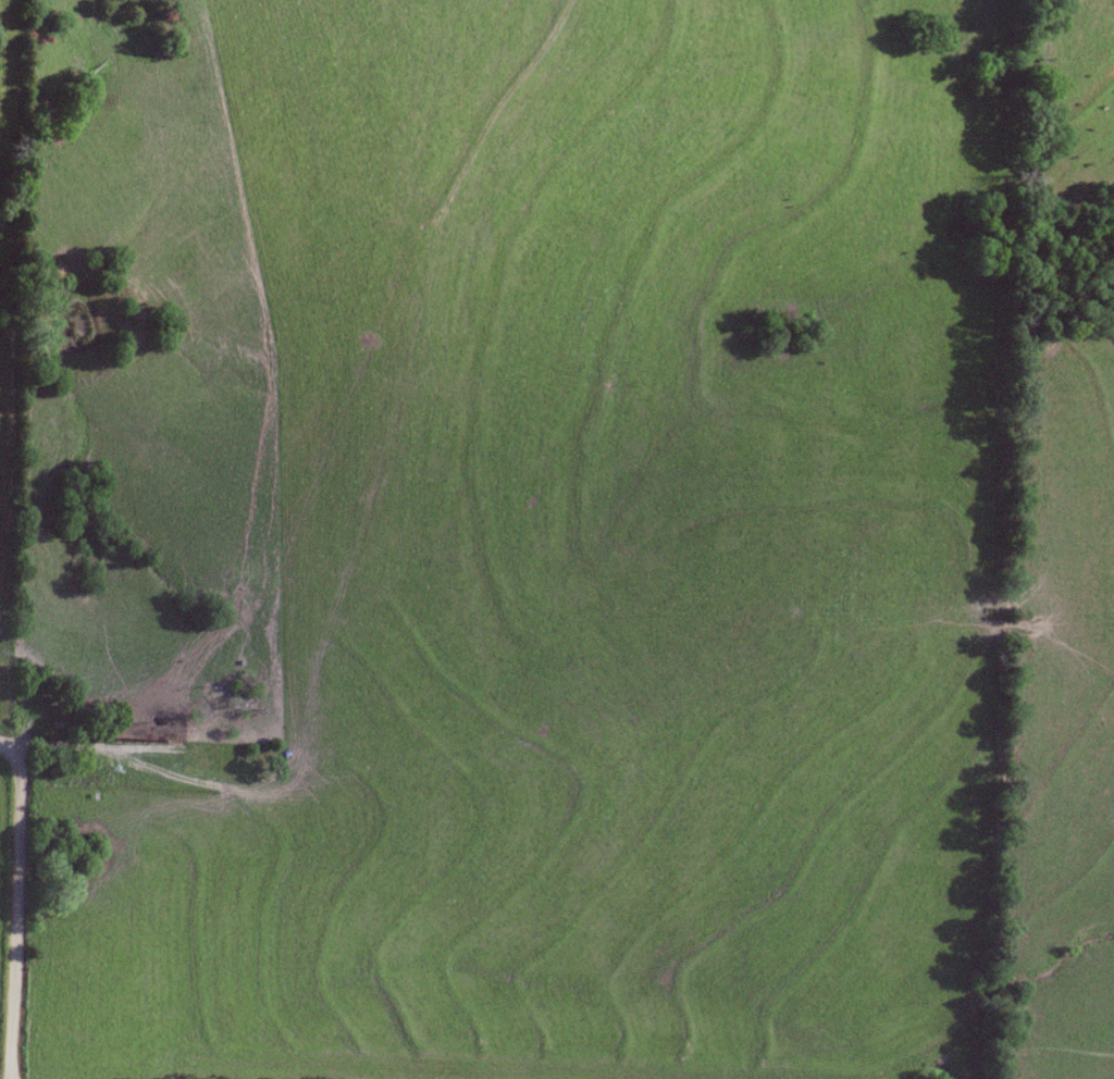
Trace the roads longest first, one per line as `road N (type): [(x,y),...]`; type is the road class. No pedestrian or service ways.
road 1 (residential): [(15,1078),(20,789),(0,746)]

